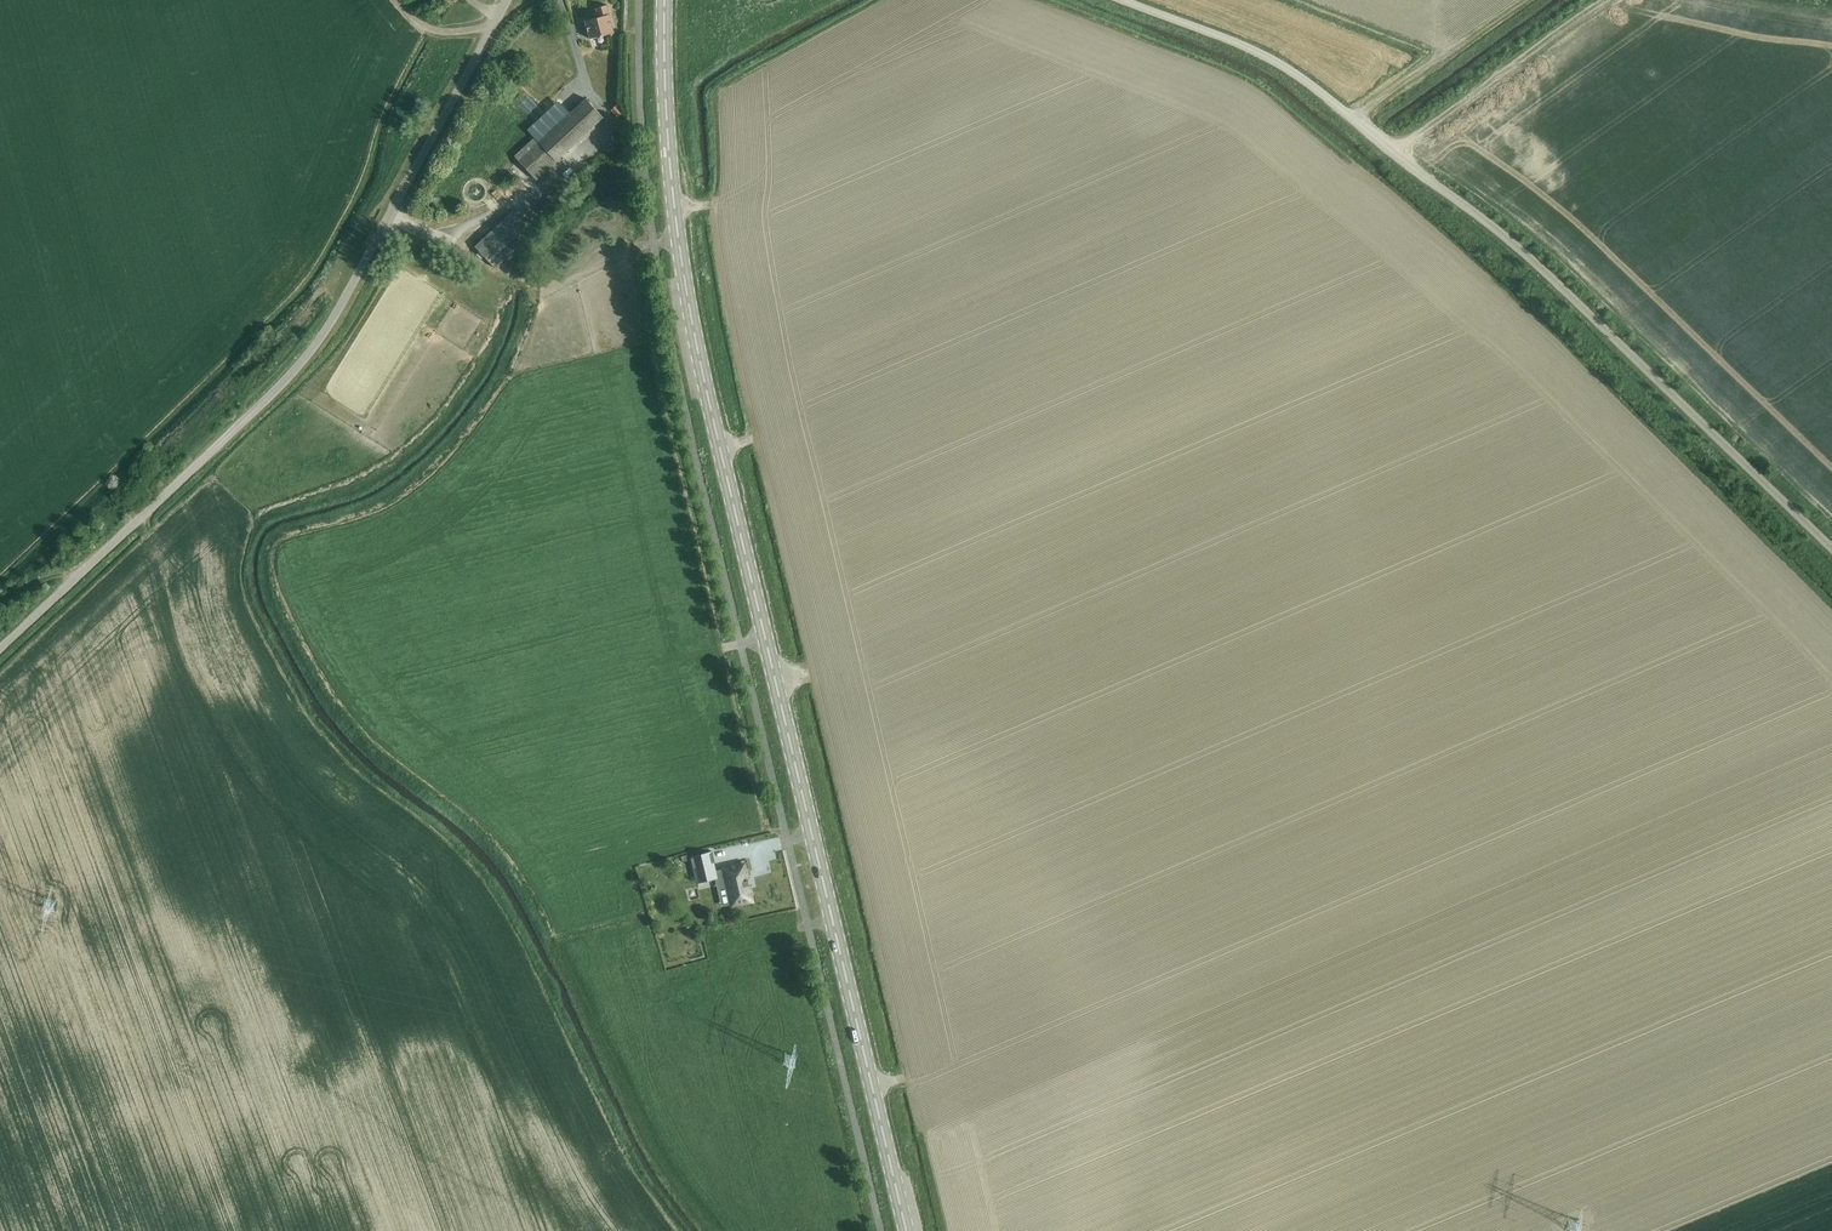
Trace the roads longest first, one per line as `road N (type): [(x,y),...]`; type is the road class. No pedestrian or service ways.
road 1 (secondary): [(903,1230),(694,344),(668,156),(664,0)]
road 2 (unclassified): [(1831,547),(1550,275),(1442,191),(1270,61),(1116,0)]
road 3 (unclassified): [(0,650),(280,390),(345,310),(507,0)]

